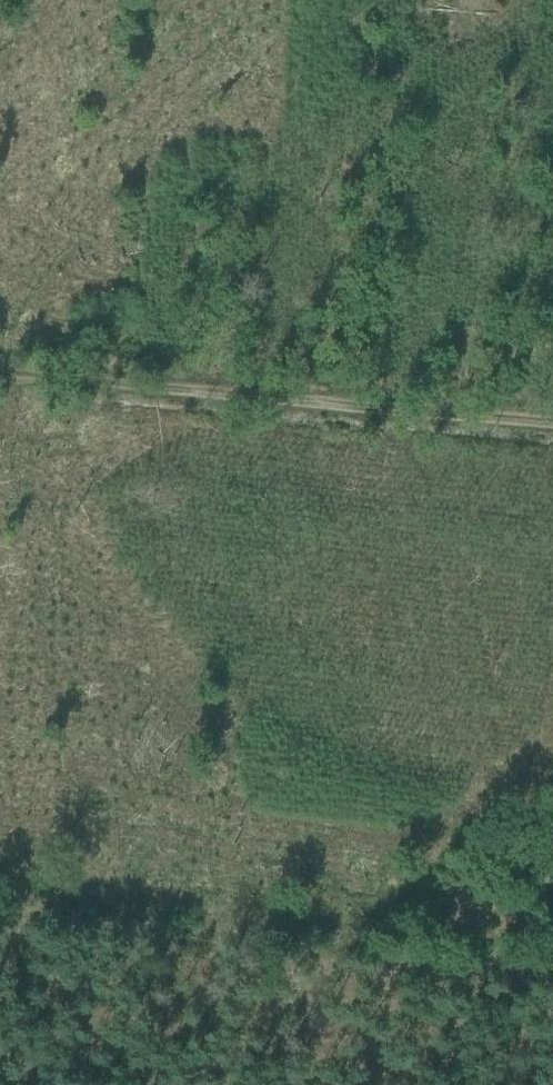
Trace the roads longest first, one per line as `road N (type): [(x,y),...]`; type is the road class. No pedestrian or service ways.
road 1 (track): [(0,382),(552,432)]
road 2 (track): [(552,978),(0,930)]

